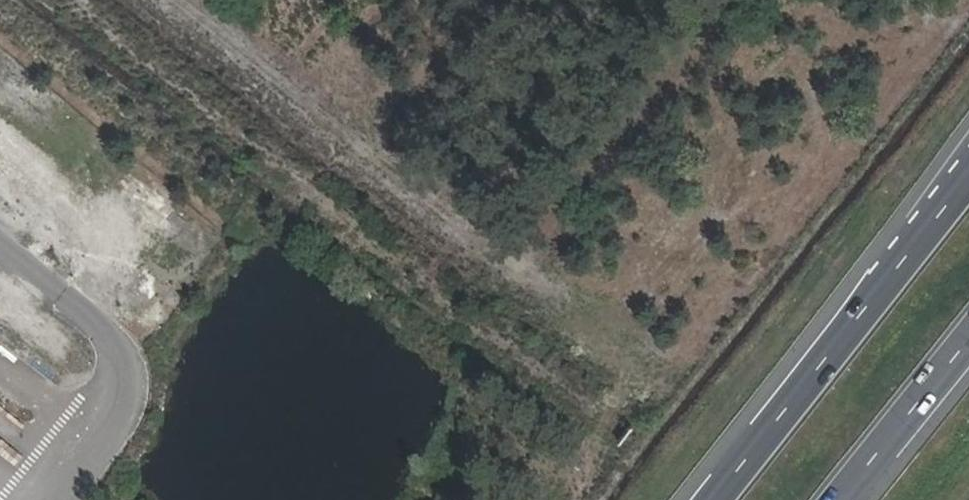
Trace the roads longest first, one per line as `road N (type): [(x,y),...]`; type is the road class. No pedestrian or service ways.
road 1 (track): [(586,410),(71,0)]
road 2 (track): [(513,265),(181,0)]
road 3 (motorway): [(927,229),(714,499)]
road 4 (motorway): [(842,499),(968,345)]

